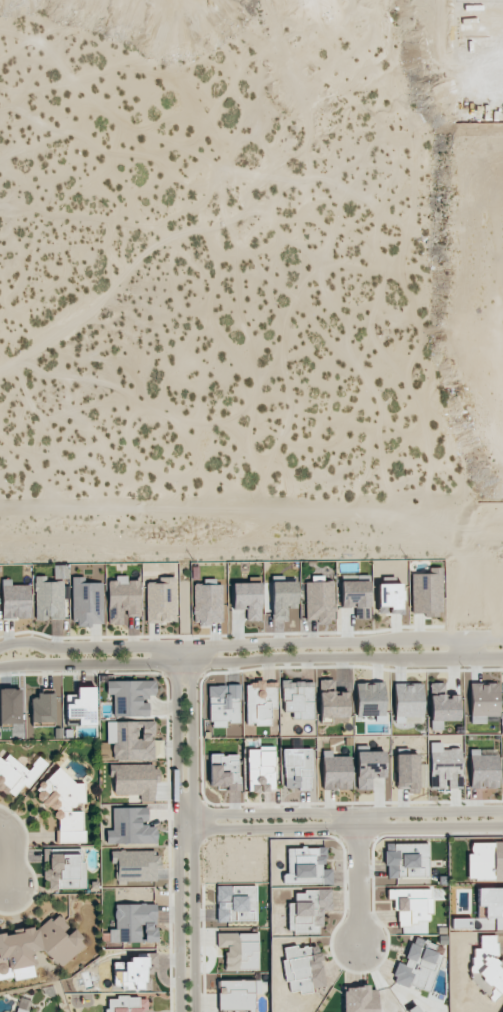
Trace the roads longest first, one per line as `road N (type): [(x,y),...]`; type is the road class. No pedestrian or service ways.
road 1 (residential): [(0,667),(502,664)]
road 2 (residential): [(502,645),(0,646)]
road 3 (residential): [(183,650),(174,668),(178,1011)]
road 4 (residential): [(194,1011),(190,669),(183,650)]
road 5 (residential): [(502,814),(214,813),(192,822)]
road 6 (residential): [(192,822),(502,830)]
road 7 (residential): [(358,943),(357,812)]

